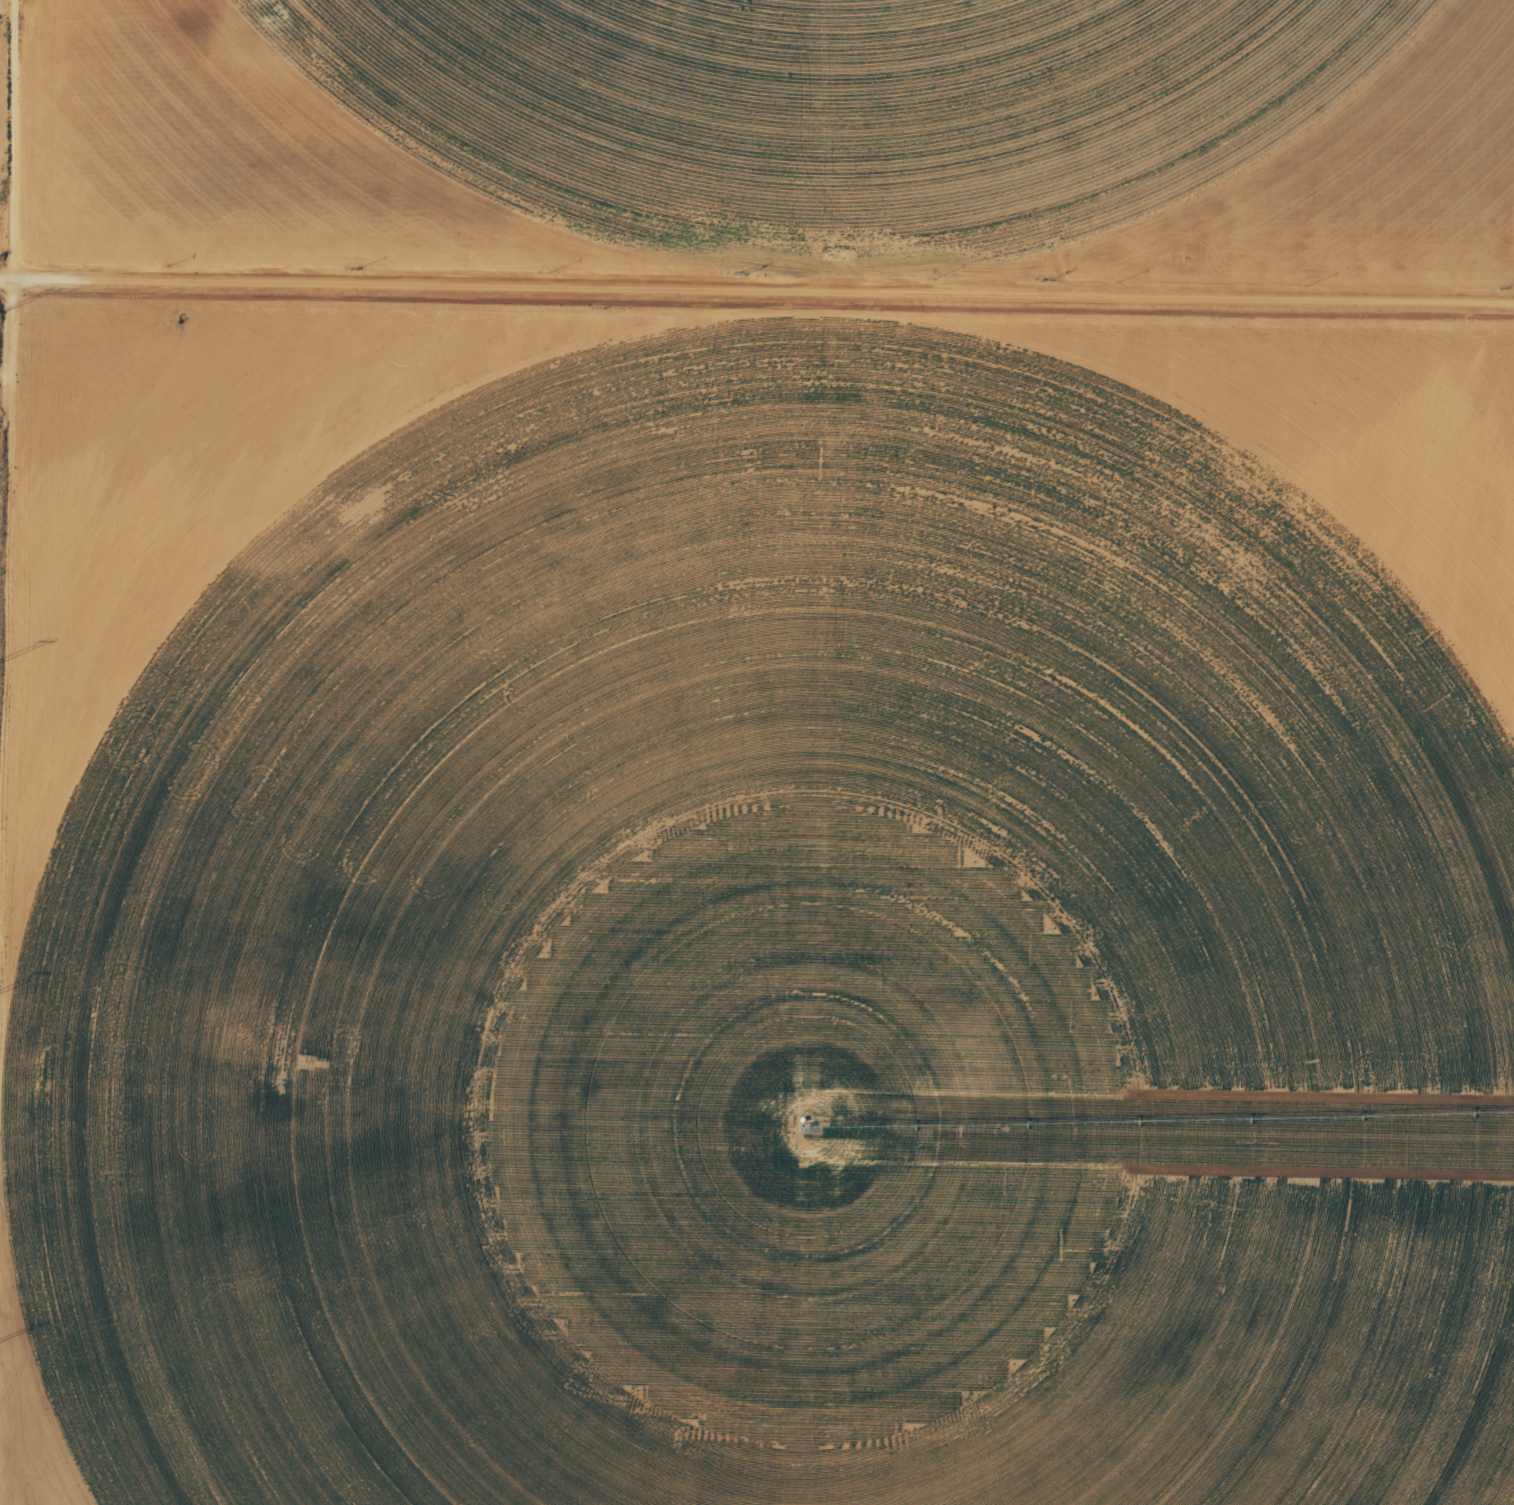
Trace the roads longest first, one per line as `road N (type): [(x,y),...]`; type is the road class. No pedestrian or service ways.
road 1 (residential): [(1513,300),(0,284)]
road 2 (residential): [(0,684),(8,284)]
road 3 (residential): [(8,284),(11,0)]

